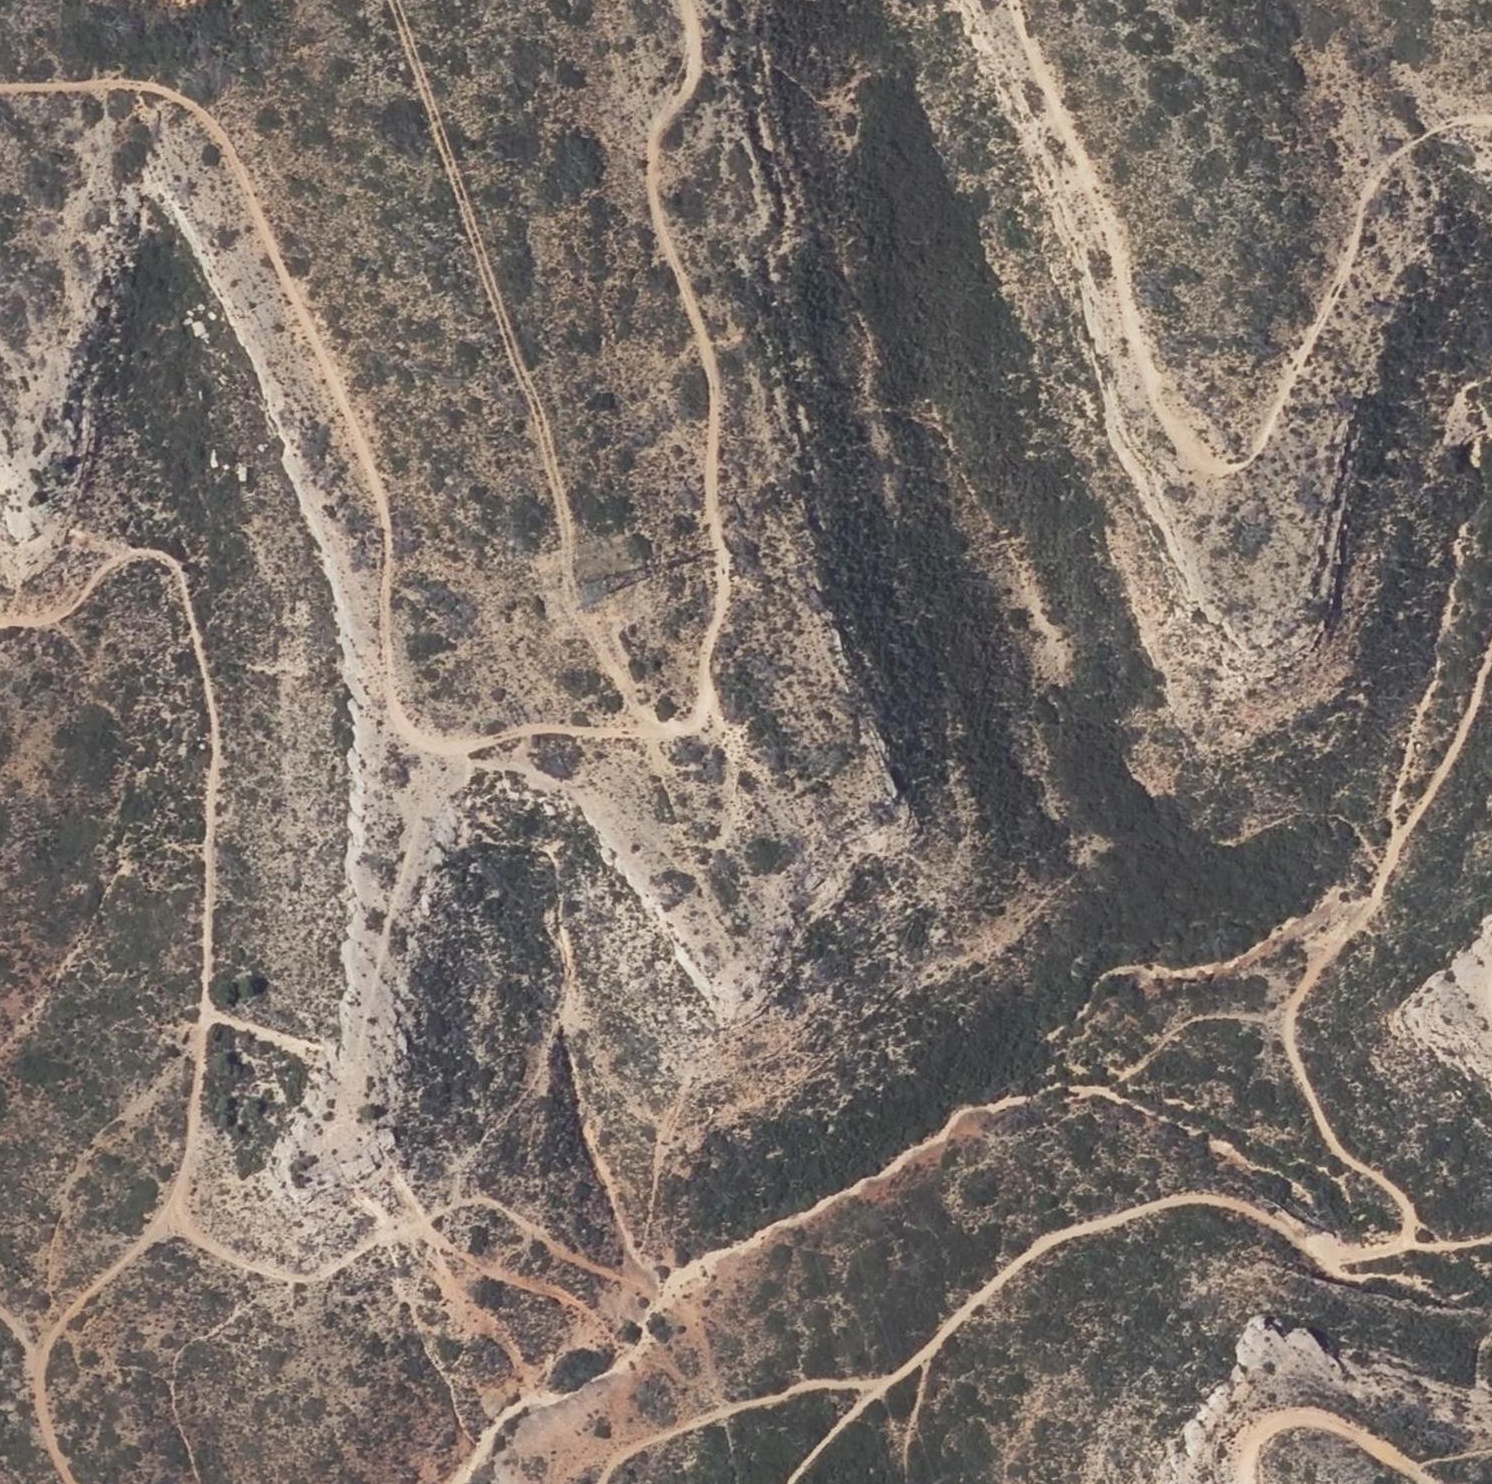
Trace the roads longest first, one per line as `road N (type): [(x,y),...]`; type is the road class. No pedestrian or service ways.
road 1 (track): [(0,86),(118,92),(208,125),(249,177),(372,449),(402,717),(446,735),(579,721),(693,729),(715,706),(733,548),(702,464),(722,357),(669,245),(652,159),(662,125),(704,75),(707,40),(692,0)]
road 2 (track): [(1012,0),(1091,168),(1141,365),(1172,437),(1207,468),(1241,460),(1267,434),(1339,281),(1358,182),(1407,151),(1439,112),(1491,109)]
road 3 (track): [(1233,1483),(1232,1439),(1249,1423),(1283,1411),(1364,1441),(1424,1483)]

